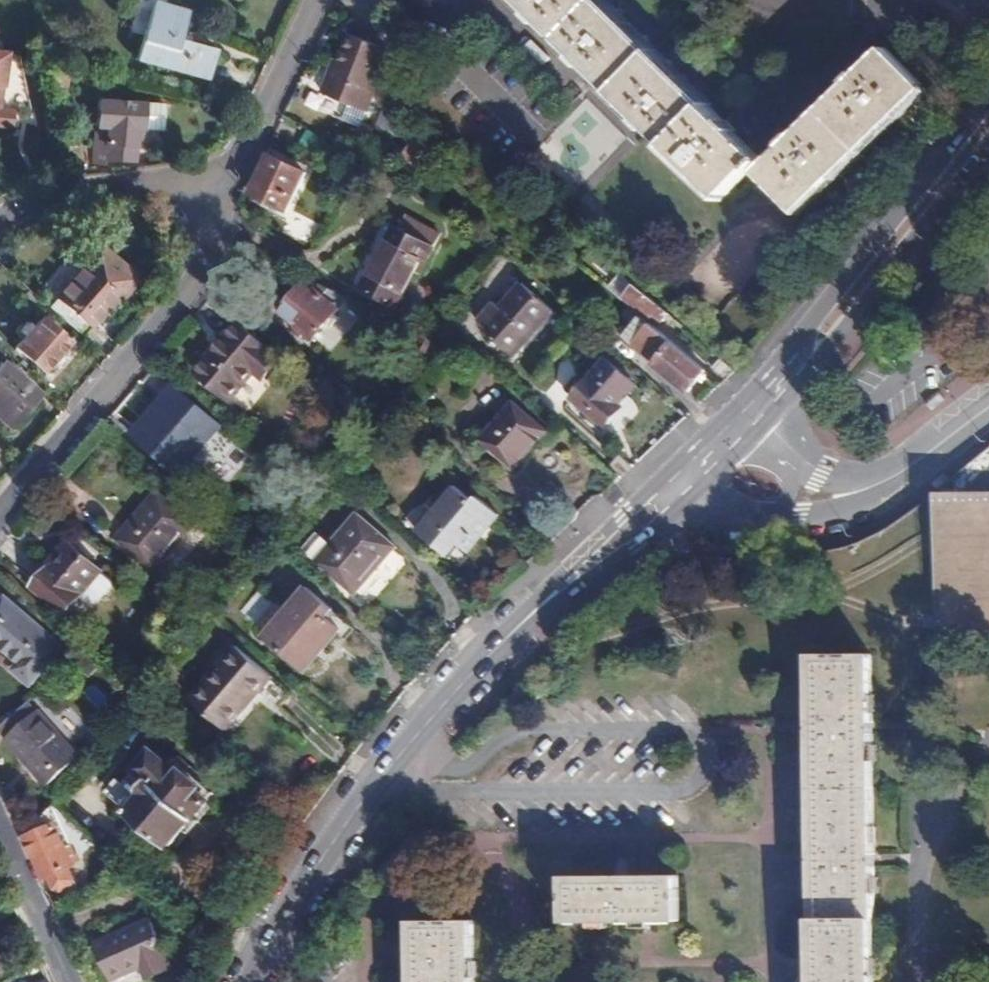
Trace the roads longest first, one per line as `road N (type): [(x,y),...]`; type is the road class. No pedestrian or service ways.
road 1 (secondary): [(252,981),(334,841),(430,720),(530,615)]
road 2 (secondary): [(988,101),(913,179),(690,449)]
road 3 (residential): [(202,189),(207,254),(0,508)]
road 4 (secondary): [(748,440),(988,139)]
road 5 (secondary): [(690,449),(530,615)]
road 6 (residential): [(318,0),(250,145),(202,189)]
road 7 (residential): [(0,218),(54,194),(115,184),(202,189)]
road 8 (secondary): [(530,615),(693,494)]
road 9 (tertiary): [(693,494),(706,515),(757,524),(829,509),(876,486)]
road 10 (residential): [(757,0),(809,13),(938,6)]
road 11 (residential): [(0,838),(62,981)]
road 12 (tertiary): [(876,486),(811,482),(748,440)]
road 13 (tertiary): [(988,408),(876,486)]

